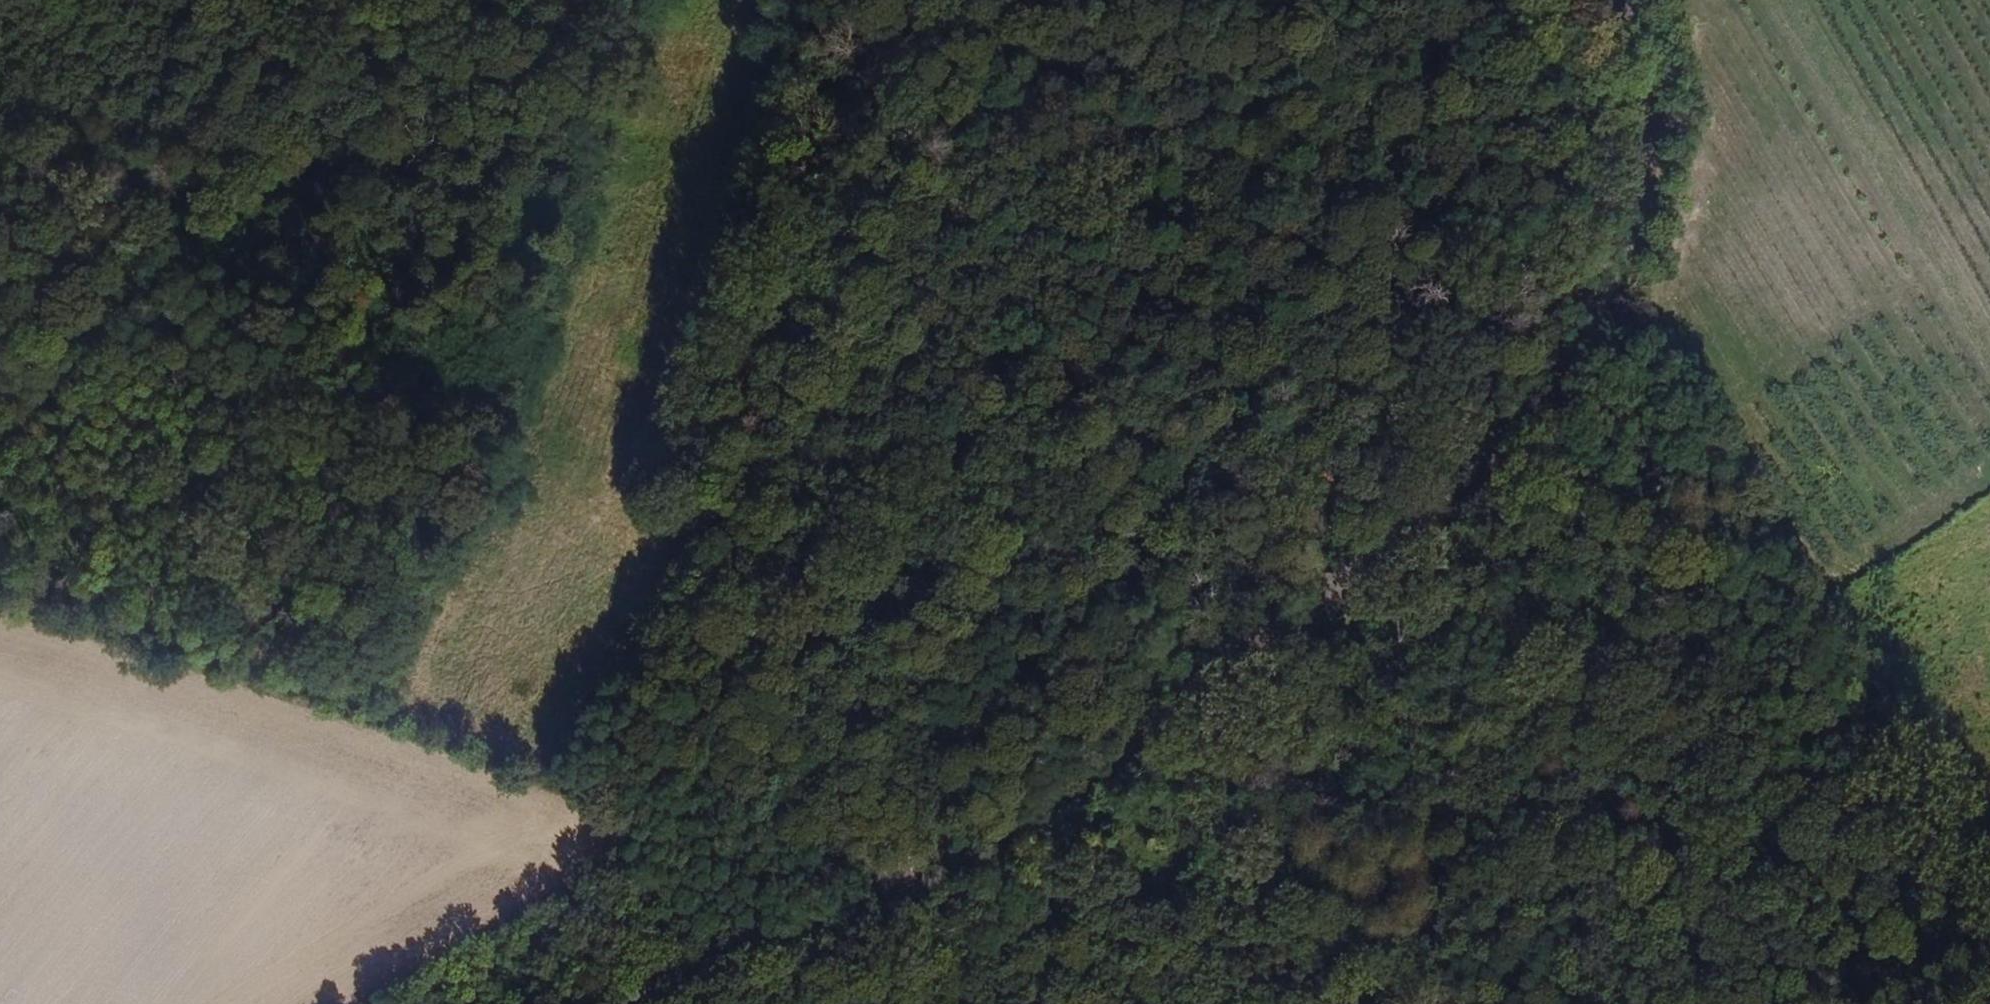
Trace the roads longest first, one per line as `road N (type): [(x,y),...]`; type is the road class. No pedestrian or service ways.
road 1 (unclassified): [(590,1003),(825,901),(1013,790),(1282,584),(1480,408),(1618,213),(1662,90),(1647,0)]

